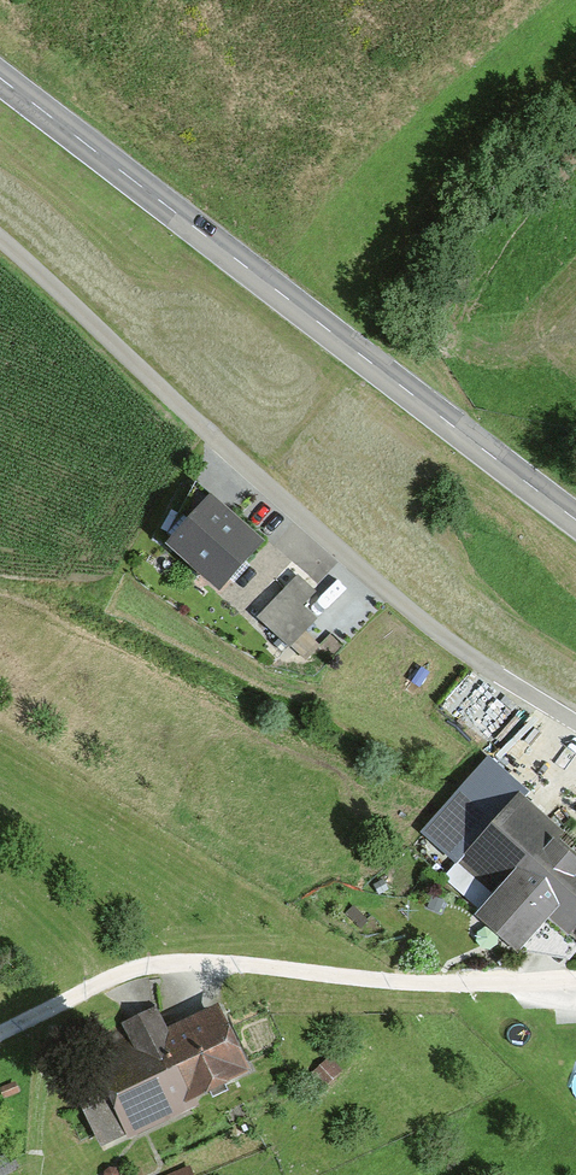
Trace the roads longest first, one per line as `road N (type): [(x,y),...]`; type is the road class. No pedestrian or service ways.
road 1 (unclassified): [(575,728),(462,652),(220,452),(0,240)]
road 2 (secondary): [(0,85),(575,525)]
road 3 (unclassified): [(0,1040),(109,986),(160,971),(222,969),(401,989),(575,988)]

